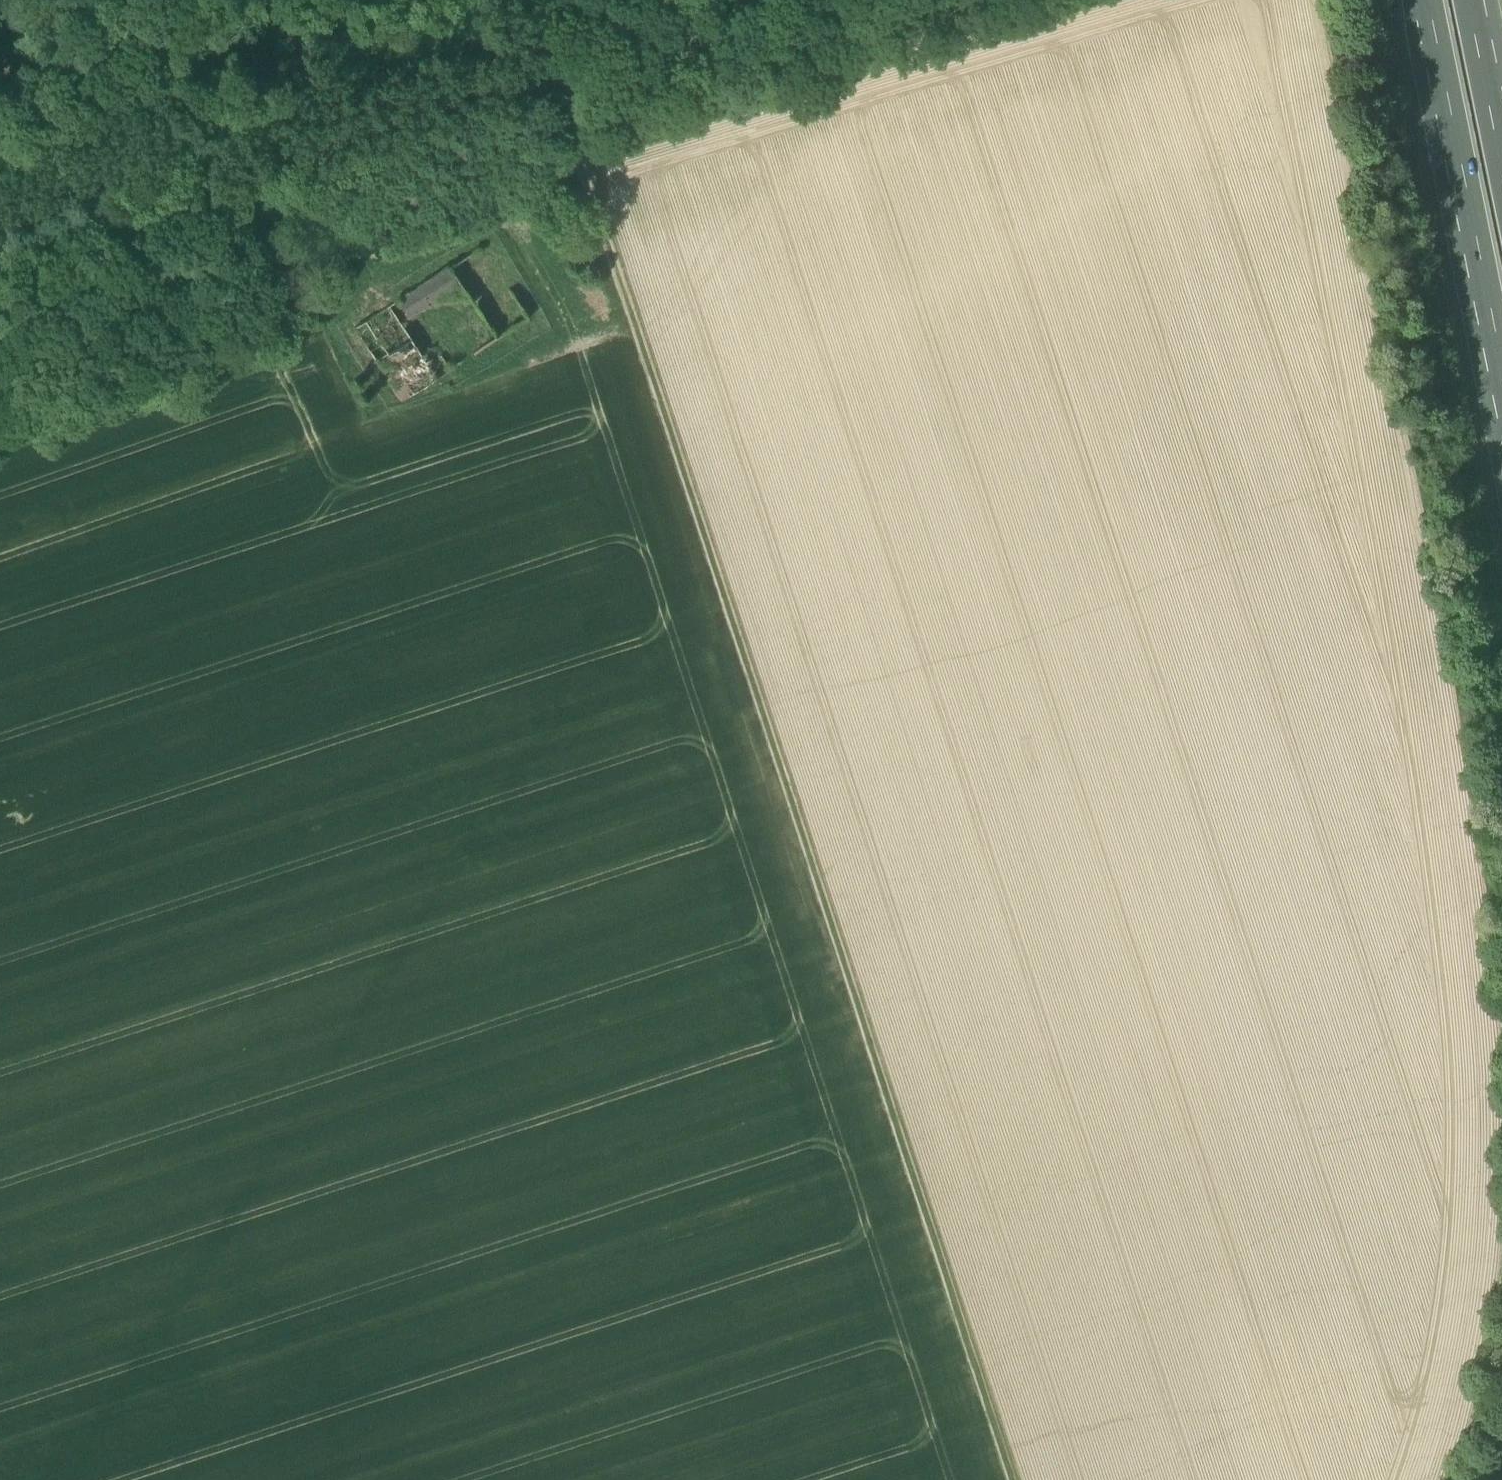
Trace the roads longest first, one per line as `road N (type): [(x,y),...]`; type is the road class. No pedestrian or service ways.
road 1 (track): [(632,331),(1024,1479)]
road 2 (track): [(546,65),(0,235)]
road 3 (motorway): [(1426,0),(1501,376)]
road 4 (motorway): [(1501,173),(1467,0)]

